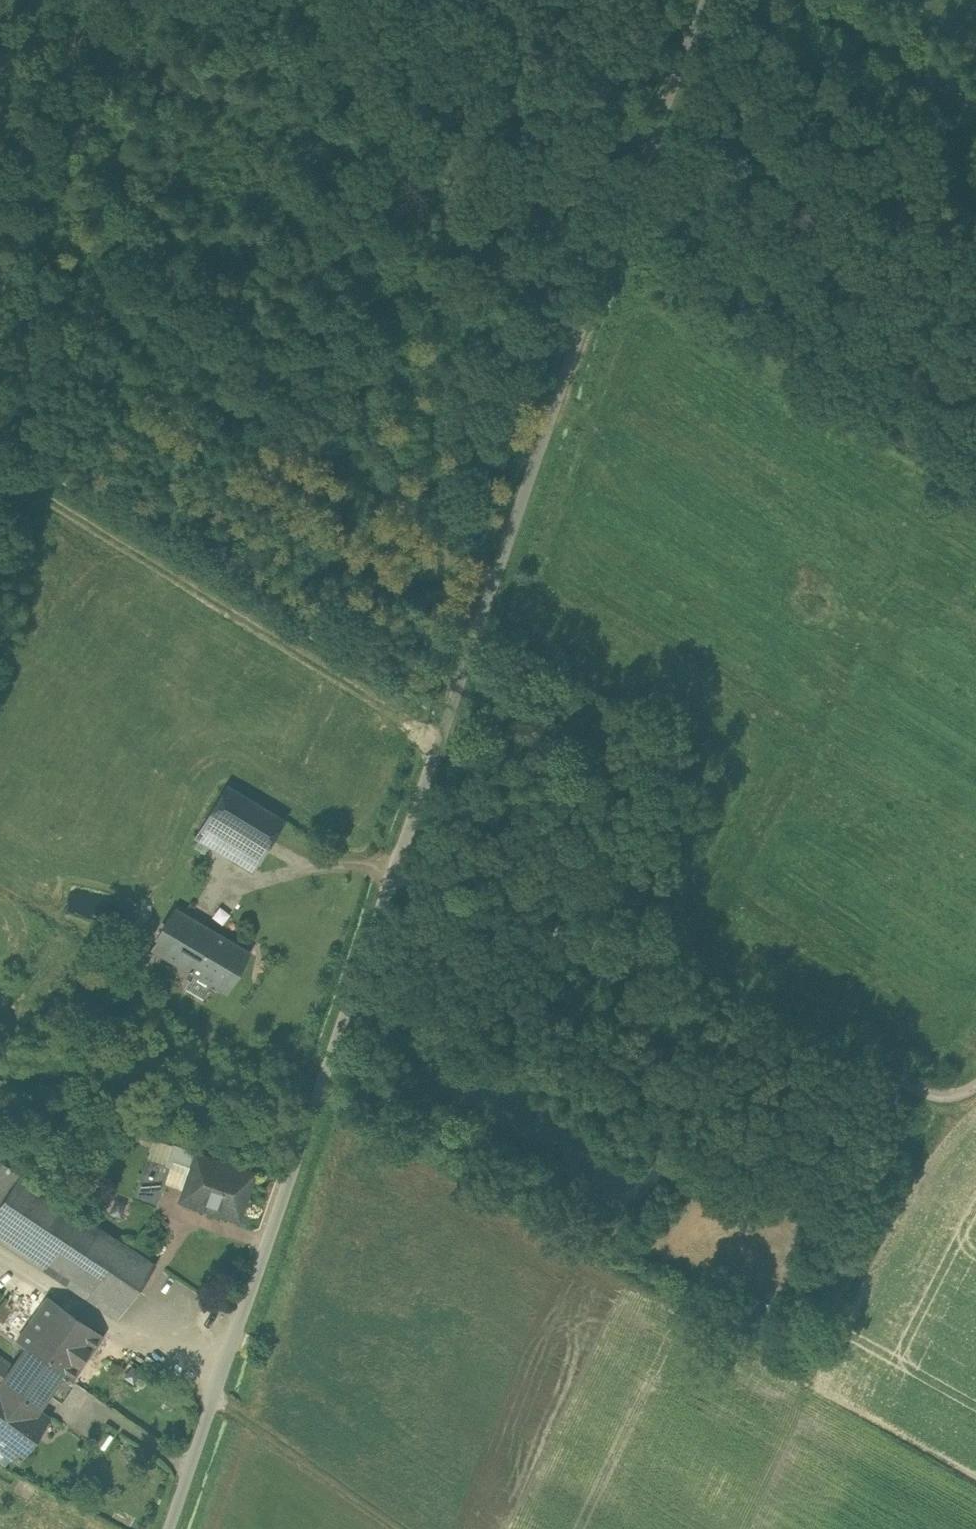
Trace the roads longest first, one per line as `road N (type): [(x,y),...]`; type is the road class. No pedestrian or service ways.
road 1 (unclassified): [(708,0),(552,410),(392,869)]
road 2 (unclassified): [(392,869),(169,1528)]
road 3 (unclassified): [(392,869),(954,1096),(975,1082)]
road 4 (track): [(651,140),(608,121),(420,0)]
road 5 (track): [(411,1528),(214,1398)]
road 6 (track): [(812,0),(975,102)]

